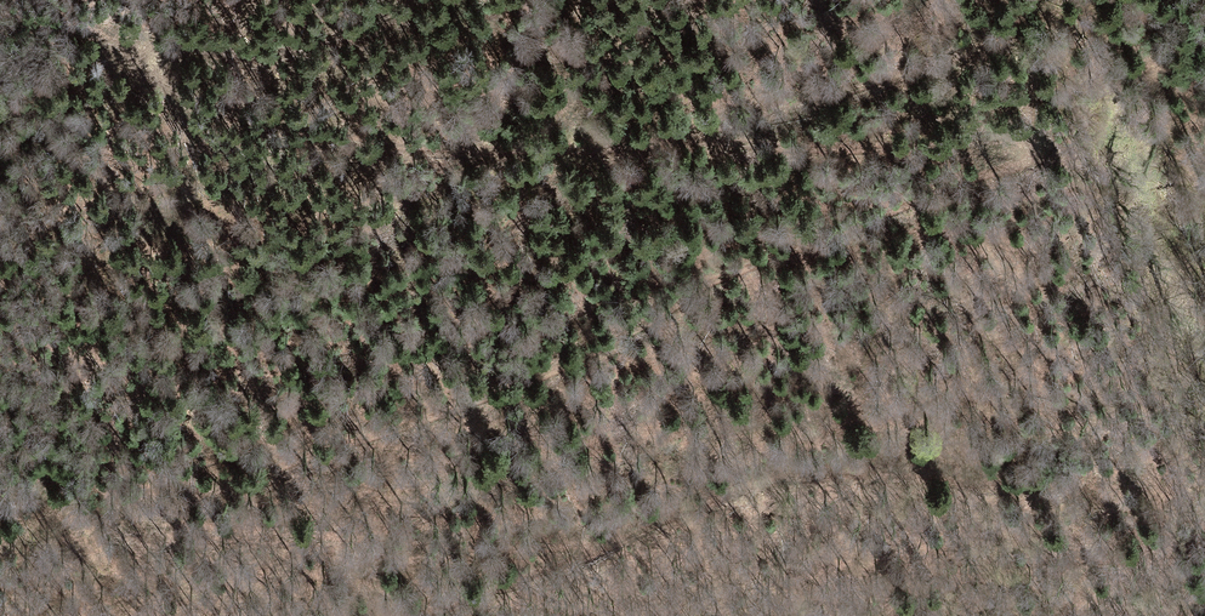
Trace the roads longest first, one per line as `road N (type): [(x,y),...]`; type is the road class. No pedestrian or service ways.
road 1 (track): [(440,615),(451,605),(580,568),(602,548),(598,528),(241,533),(179,519),(179,499),(335,463),(579,372),(836,258),(996,178),(1012,153),(987,136),(835,130),(702,138),(631,156),(522,142),(347,138),(264,126),(177,98),(143,83),(134,68),(144,52),(363,17),(398,0)]
road 2 (track): [(600,538),(773,472),(847,467),(994,487),(1081,486)]
road 3 (track): [(1042,0),(1016,39),(973,63),(730,136)]

